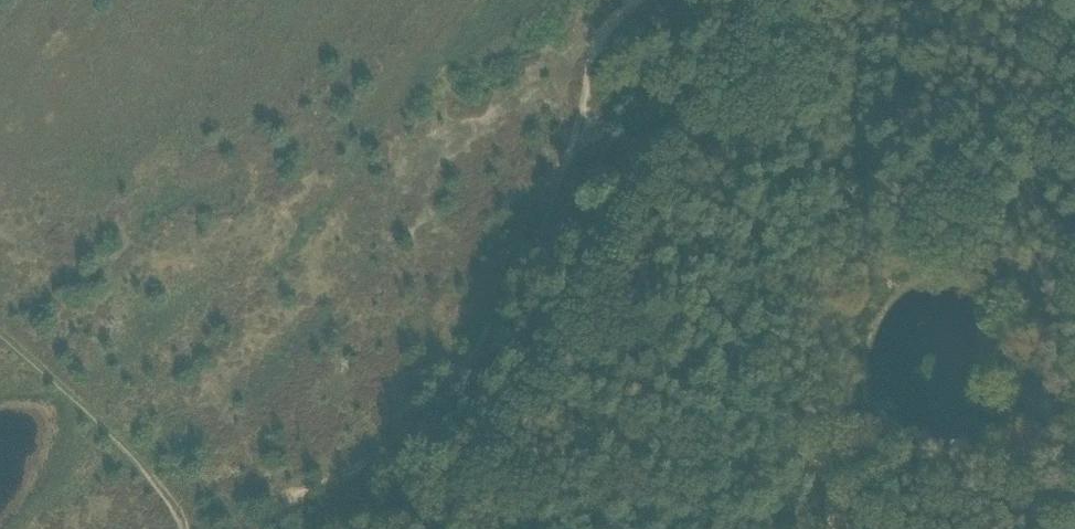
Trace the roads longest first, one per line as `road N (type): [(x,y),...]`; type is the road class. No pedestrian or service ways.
road 1 (track): [(454,528),(760,0)]
road 2 (track): [(180,528),(154,479),(0,332)]

